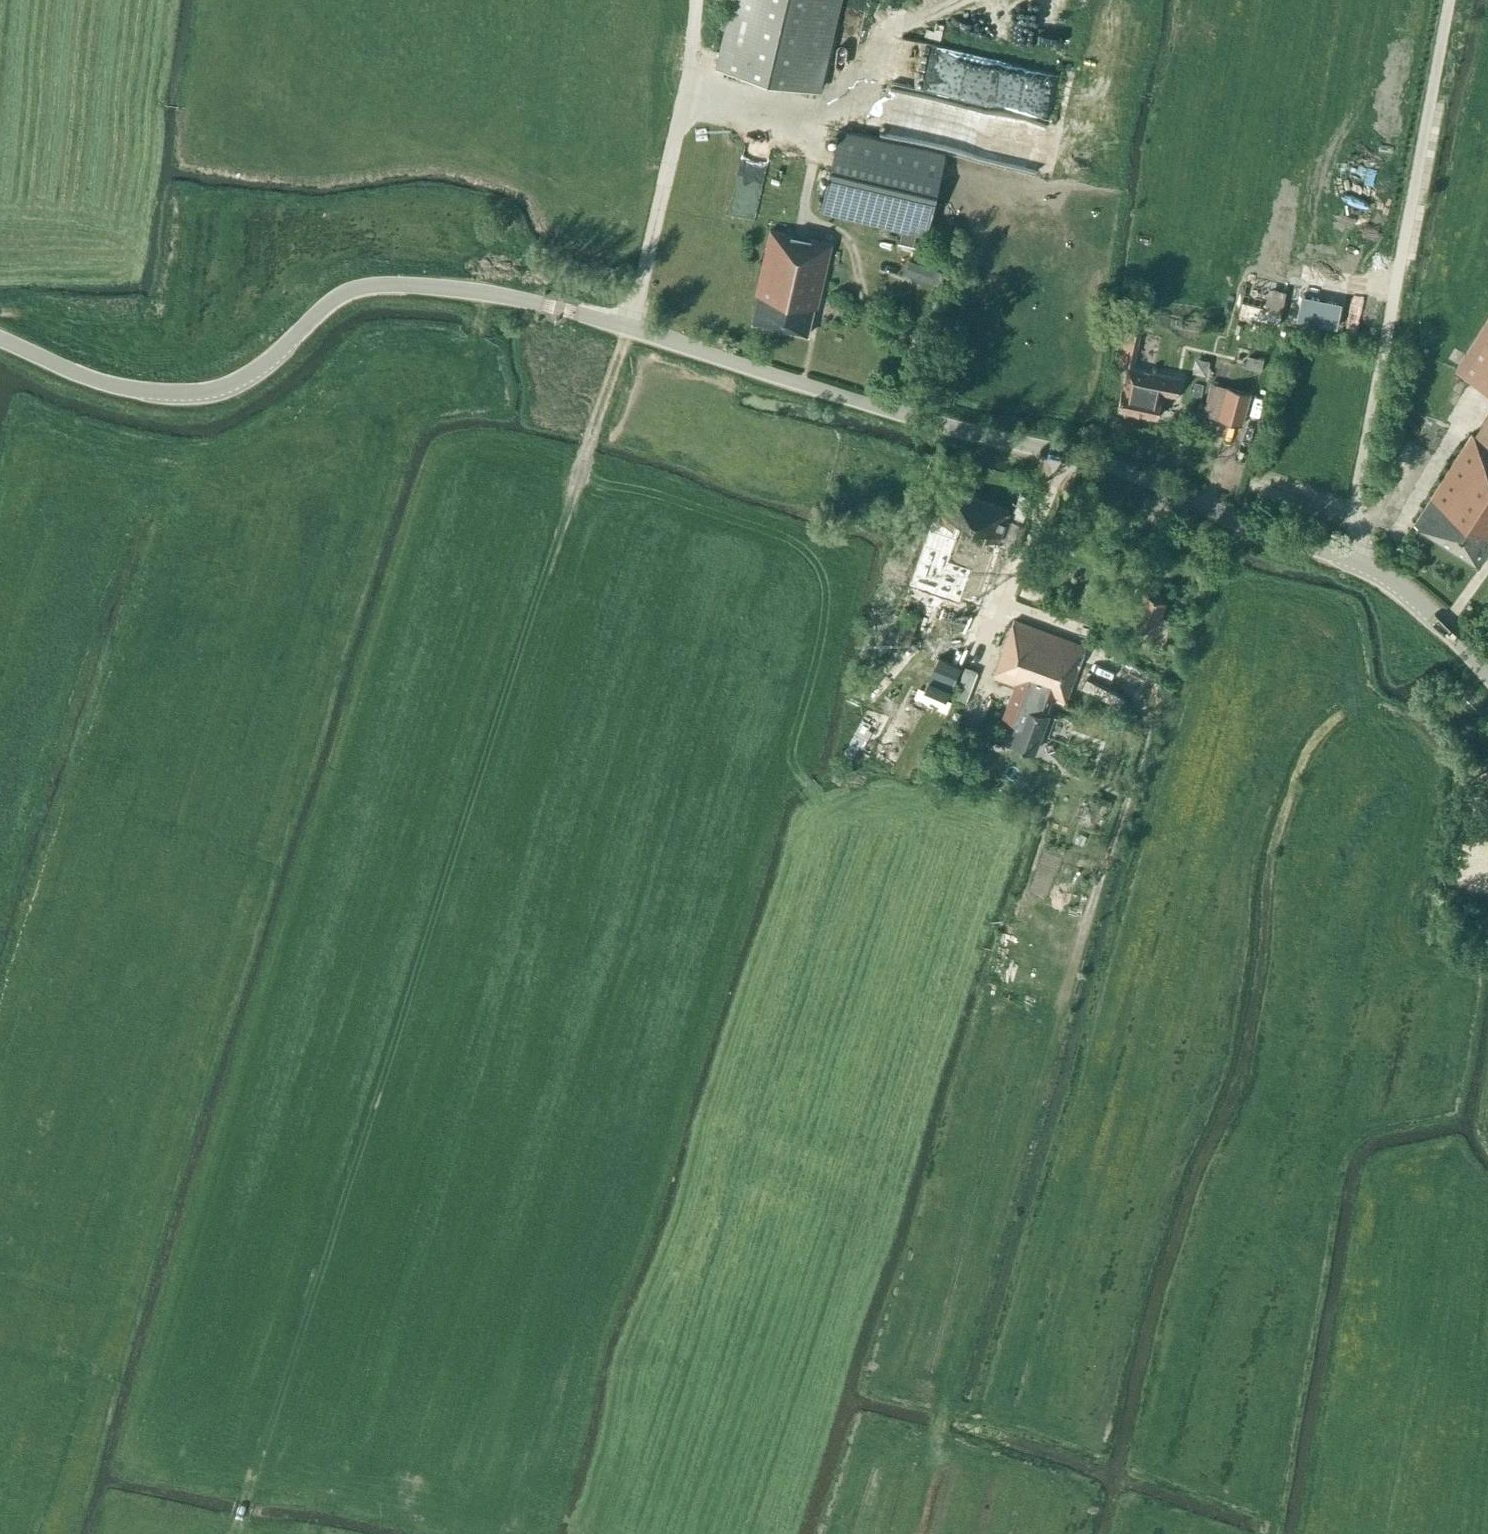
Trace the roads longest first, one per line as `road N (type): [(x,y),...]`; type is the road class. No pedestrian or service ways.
road 1 (tertiary): [(1349,560),(1244,527),(1125,473),(874,406),(629,327),(491,295),(365,289),(331,302),(248,376),(217,389),(164,395),(114,387),(0,340)]
road 2 (unclassified): [(1349,560),(1448,0)]
road 3 (track): [(687,85),(798,114),(840,101),(888,57),(983,0)]
road 4 (track): [(629,327),(687,85),(696,0)]
road 5 (tertiary): [(1487,675),(1393,582),(1349,560)]

